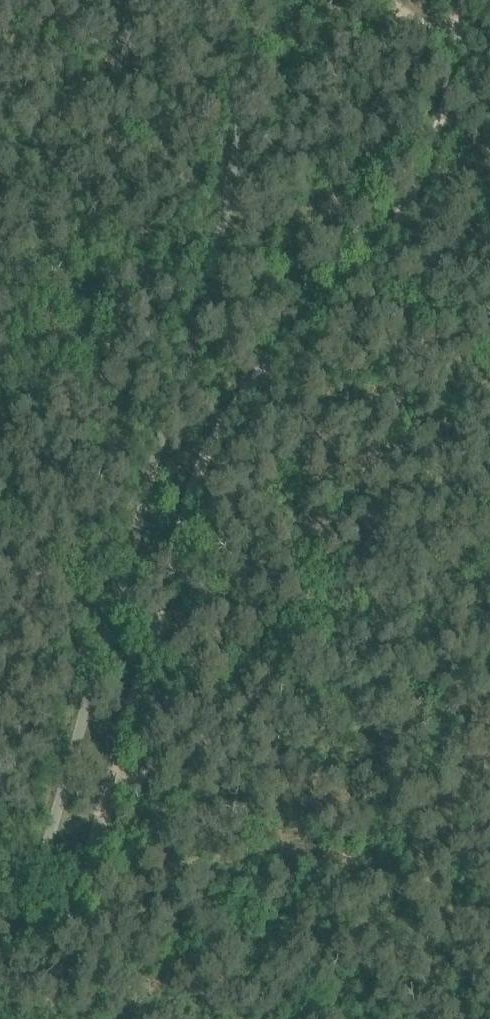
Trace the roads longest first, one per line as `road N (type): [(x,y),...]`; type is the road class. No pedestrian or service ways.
road 1 (track): [(461,0),(457,42),(409,195),(358,273),(268,360),(208,451),(100,810)]
road 2 (track): [(100,810),(144,784),(247,694),(388,433),(407,374),(444,320),(489,275)]
road 3 (track): [(52,1018),(100,810)]

